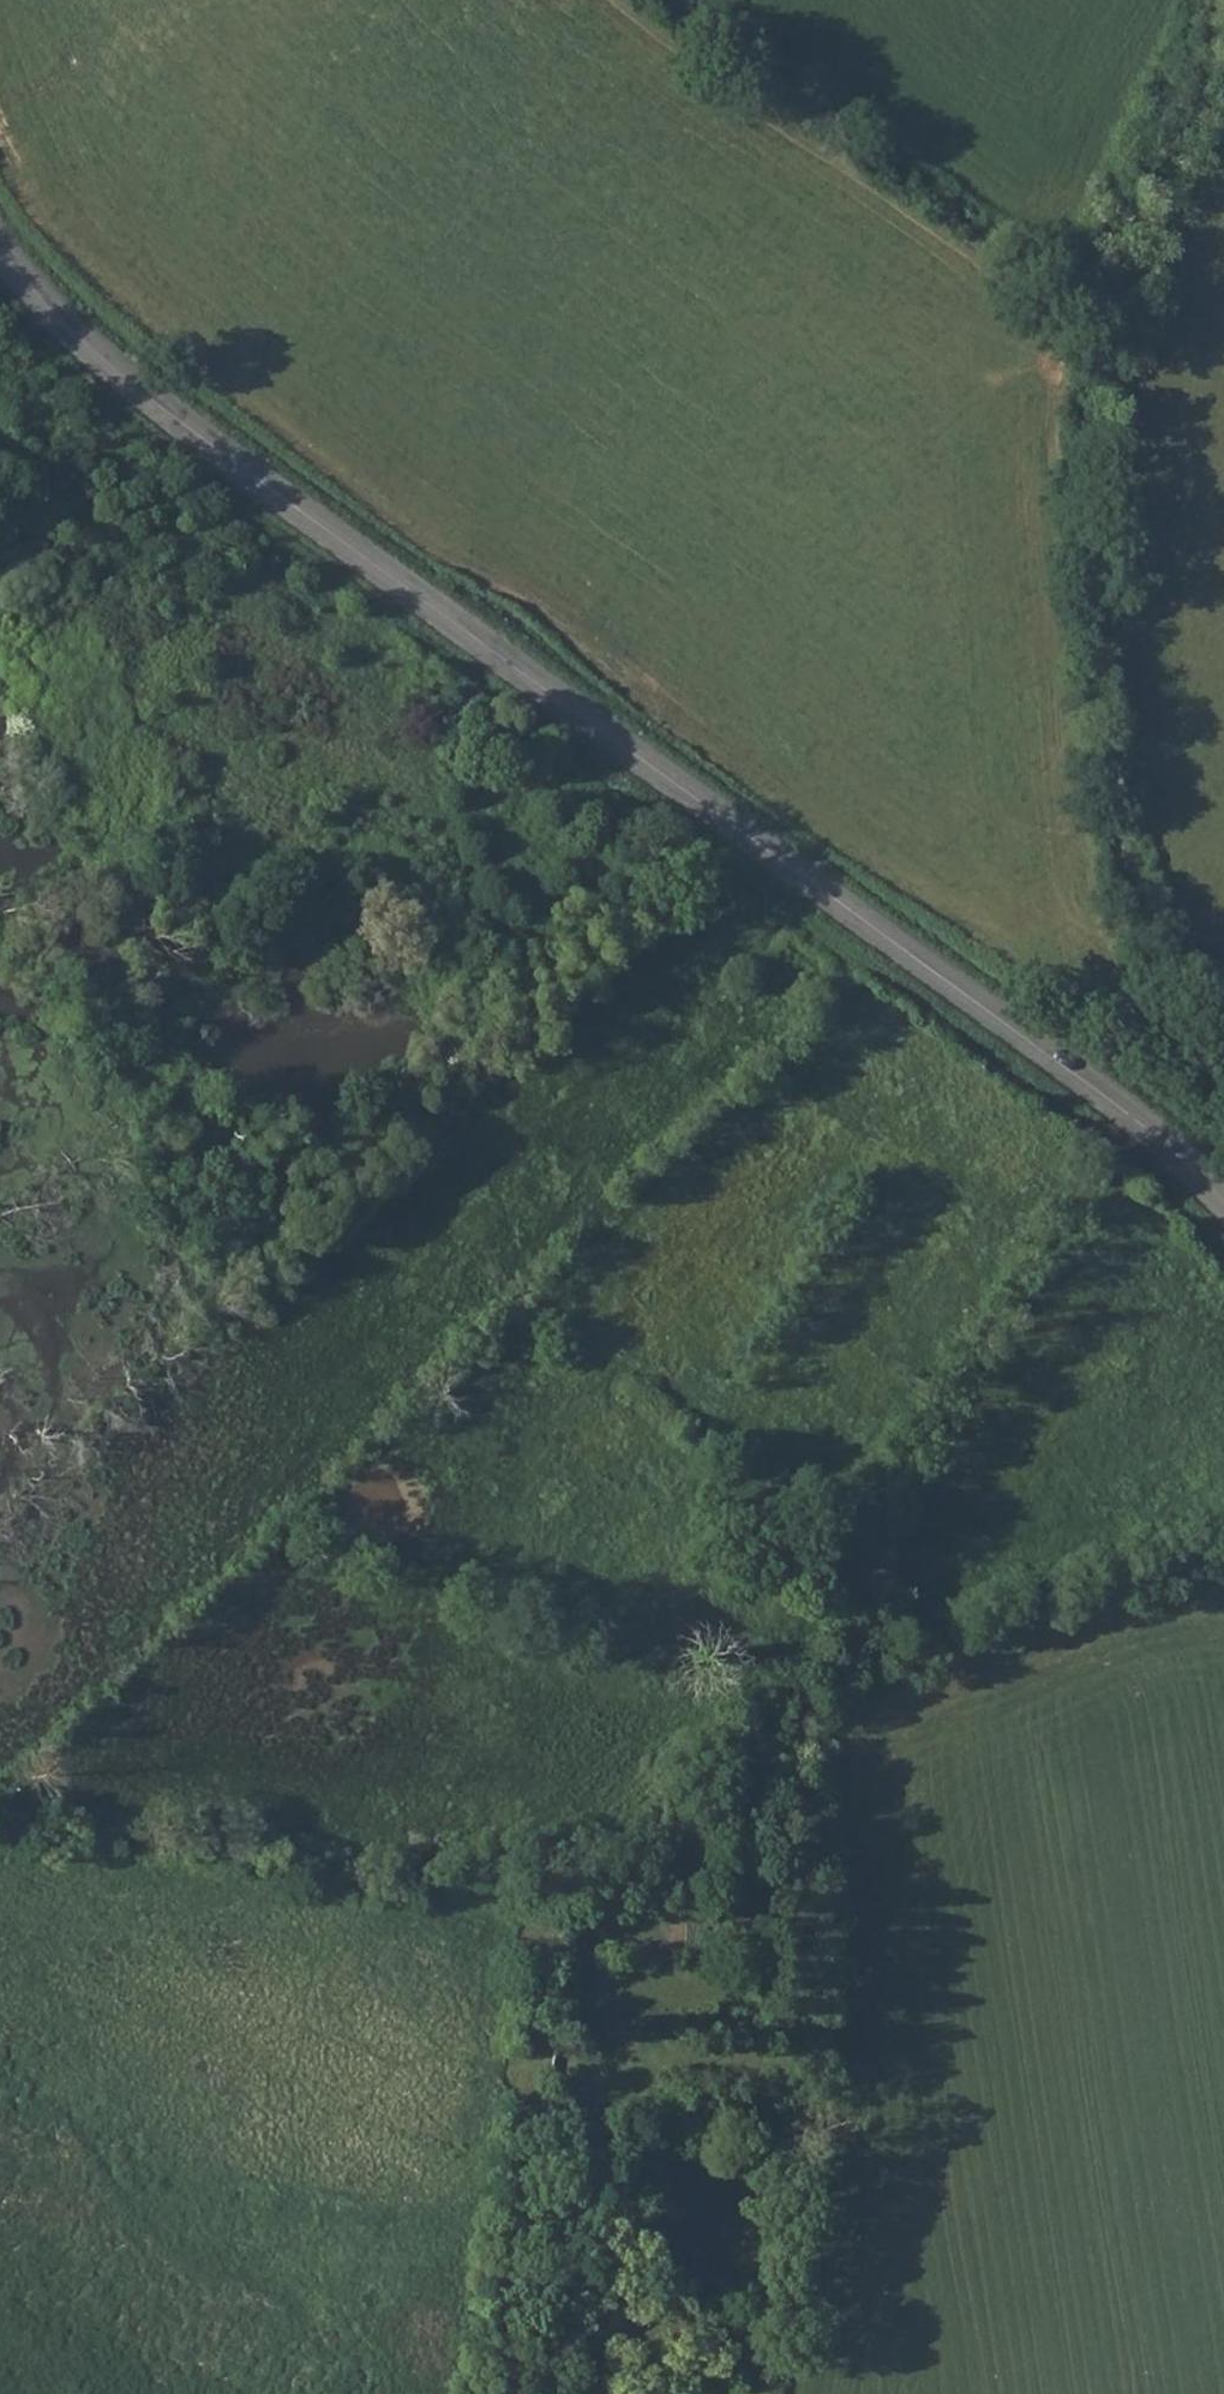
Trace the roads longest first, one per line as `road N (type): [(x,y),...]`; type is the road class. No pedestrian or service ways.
road 1 (tertiary): [(1223,1206),(1152,1133),(148,404),(39,306),(0,255)]
road 2 (track): [(495,2393),(535,2056)]

